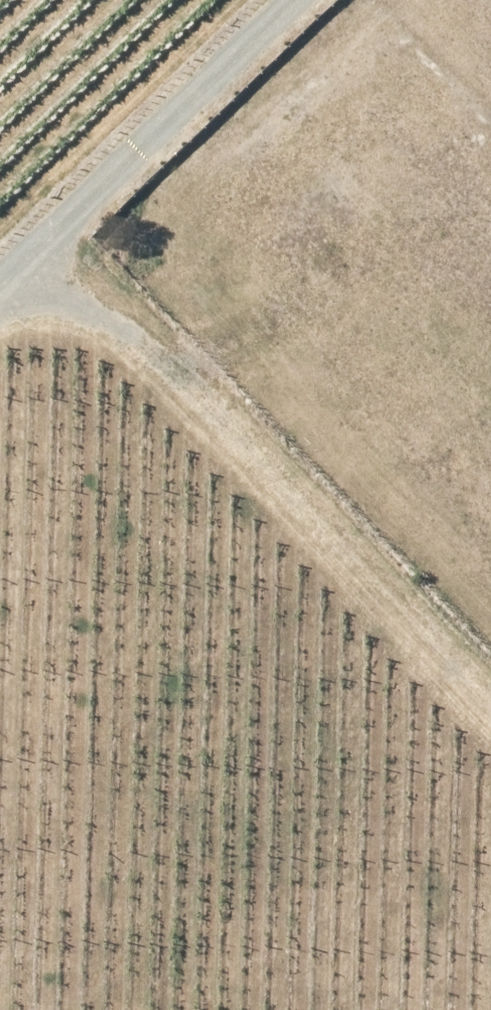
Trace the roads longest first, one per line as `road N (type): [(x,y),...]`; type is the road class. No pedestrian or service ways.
road 1 (track): [(490,597),(264,357),(214,235),(276,129),(425,0)]
road 2 (track): [(53,244),(490,699)]

